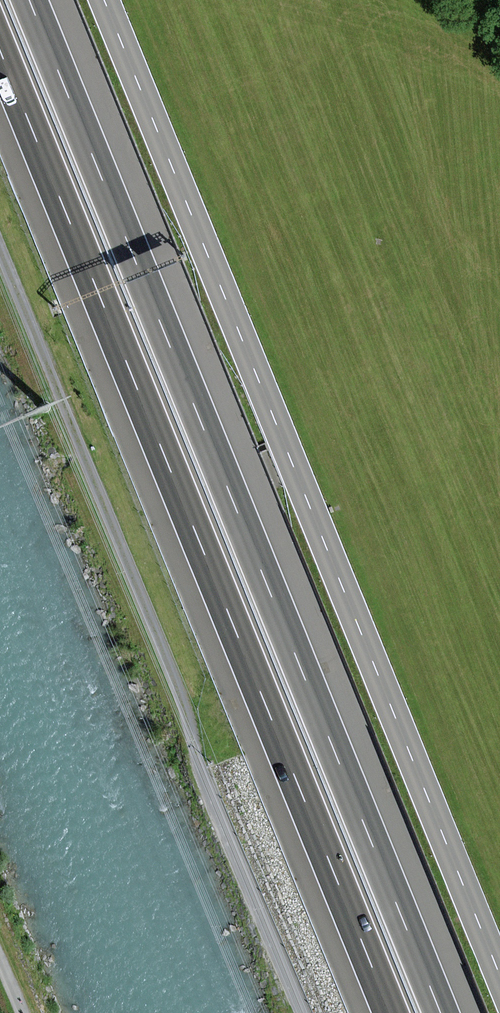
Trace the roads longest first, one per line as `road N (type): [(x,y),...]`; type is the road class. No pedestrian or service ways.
road 1 (motorway): [(440,1012),(29,0)]
road 2 (primary): [(102,0),(499,977)]
road 3 (motorway): [(0,51),(390,1012)]
road 4 (track): [(303,1012),(0,252)]

